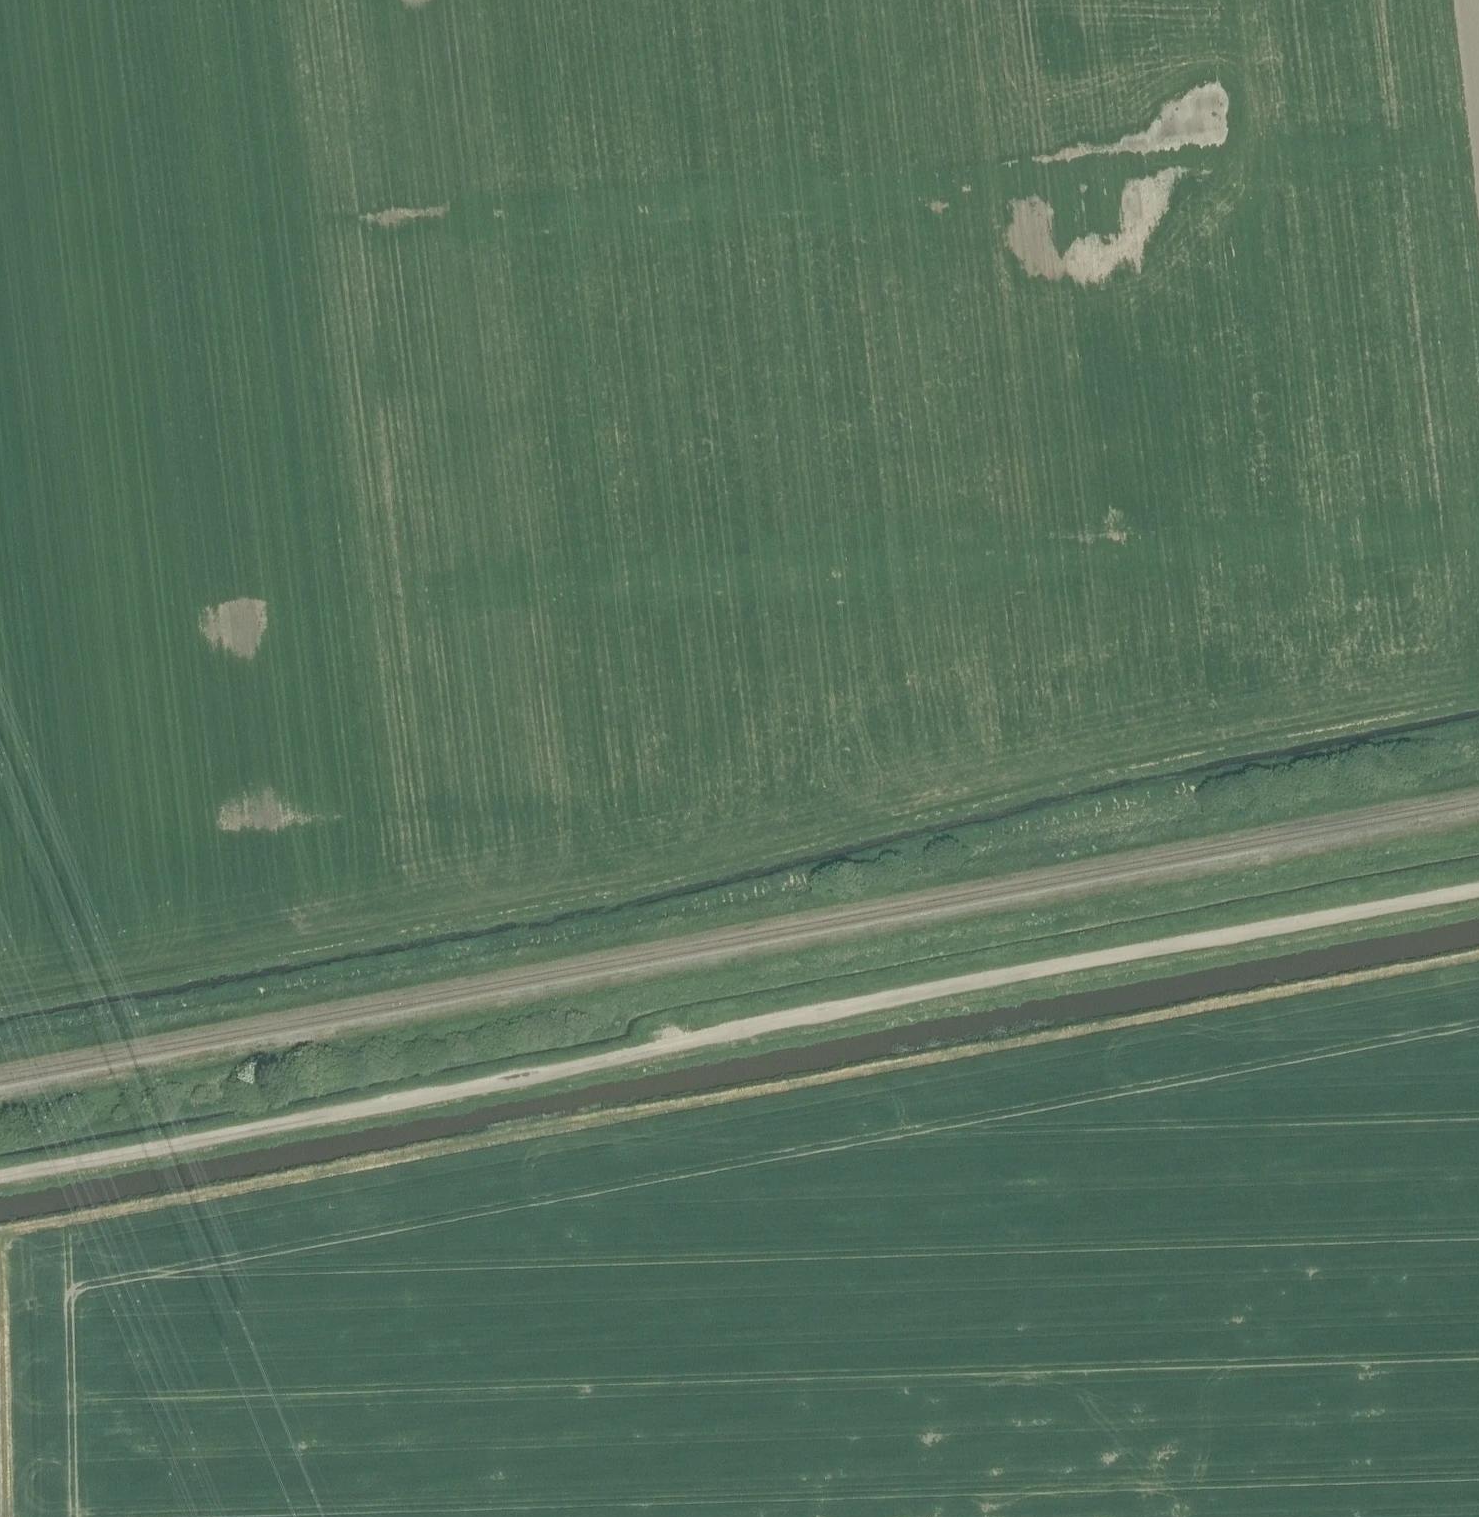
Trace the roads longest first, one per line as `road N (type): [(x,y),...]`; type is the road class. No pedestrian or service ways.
road 1 (track): [(0,1174),(1478,890)]

